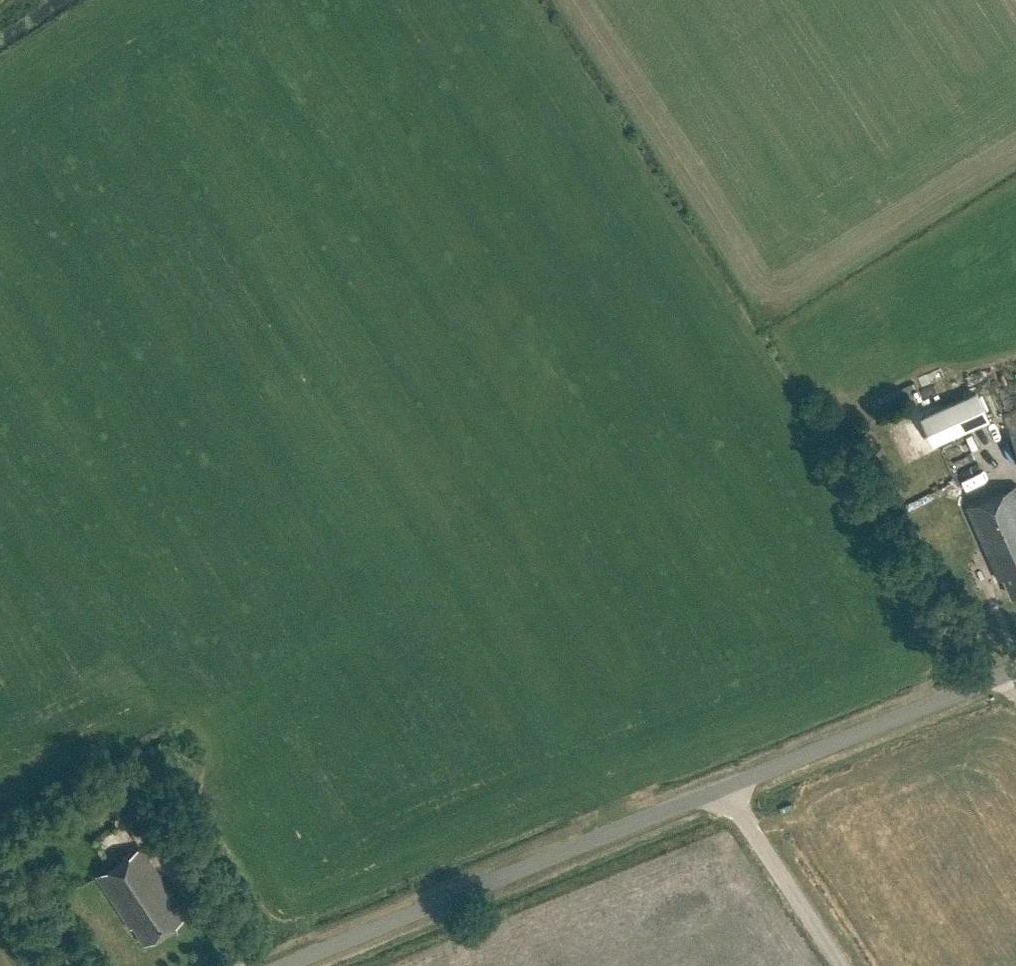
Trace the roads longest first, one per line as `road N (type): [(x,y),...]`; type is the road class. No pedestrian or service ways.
road 1 (unclassified): [(1005,675),(284,965)]

